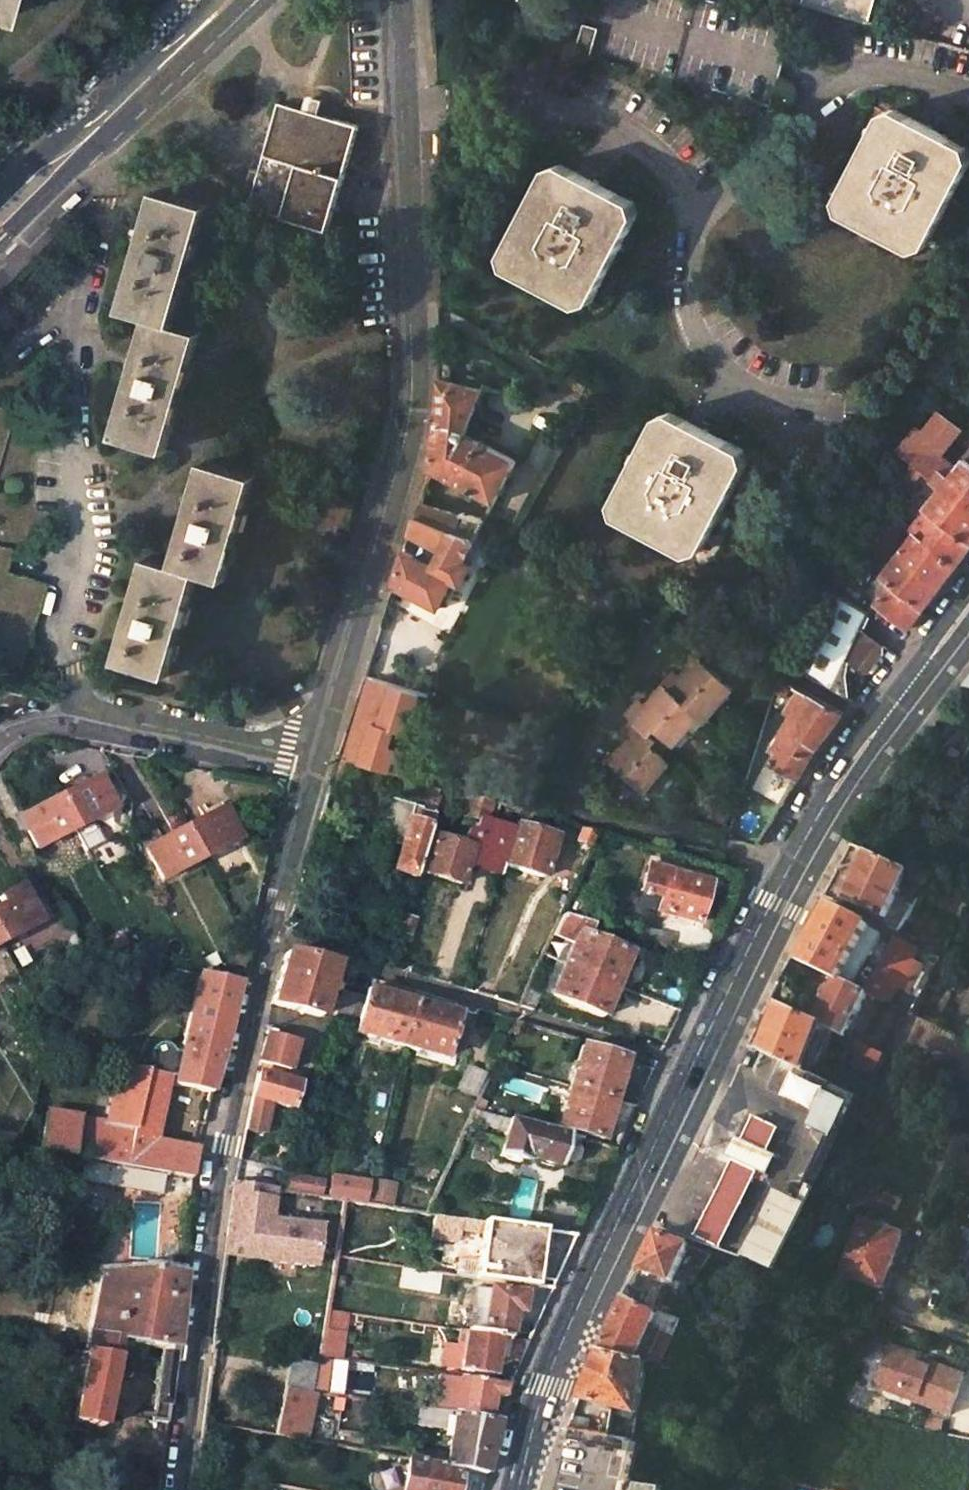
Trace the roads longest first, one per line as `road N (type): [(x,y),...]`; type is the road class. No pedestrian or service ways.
road 1 (primary): [(522,1489),(576,1329),(781,907),(839,795),(968,621)]
road 2 (unclassified): [(396,0),(412,399),(305,761)]
road 3 (residential): [(305,761),(216,1172),(177,1489)]
road 4 (secondary): [(235,0),(0,222)]
road 5 (unclassified): [(0,746),(12,733),(96,716),(305,761)]

